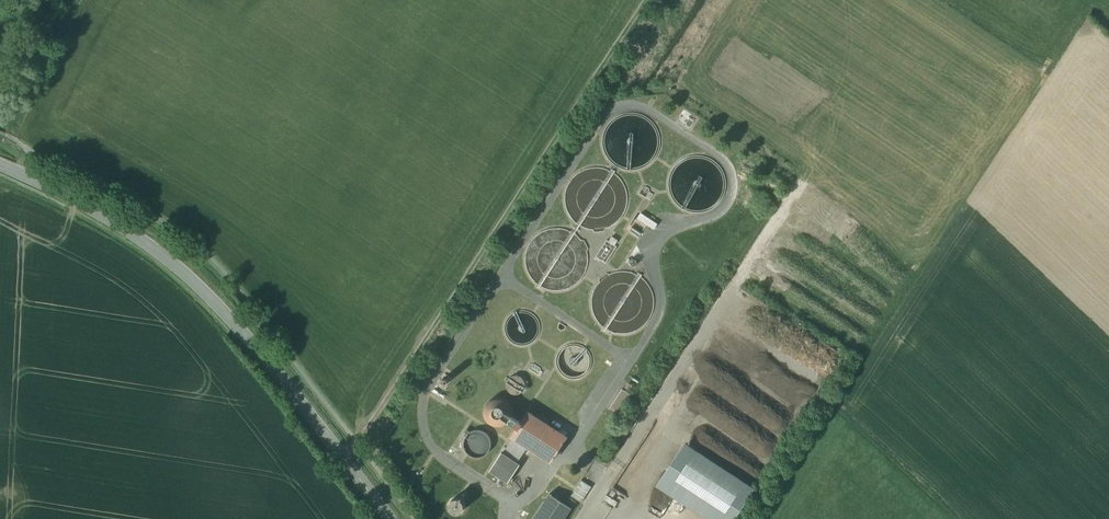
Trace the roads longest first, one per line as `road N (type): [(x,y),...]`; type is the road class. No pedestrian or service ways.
road 1 (tertiary): [(388,518),(279,377),(197,287),(120,227),(0,165)]

